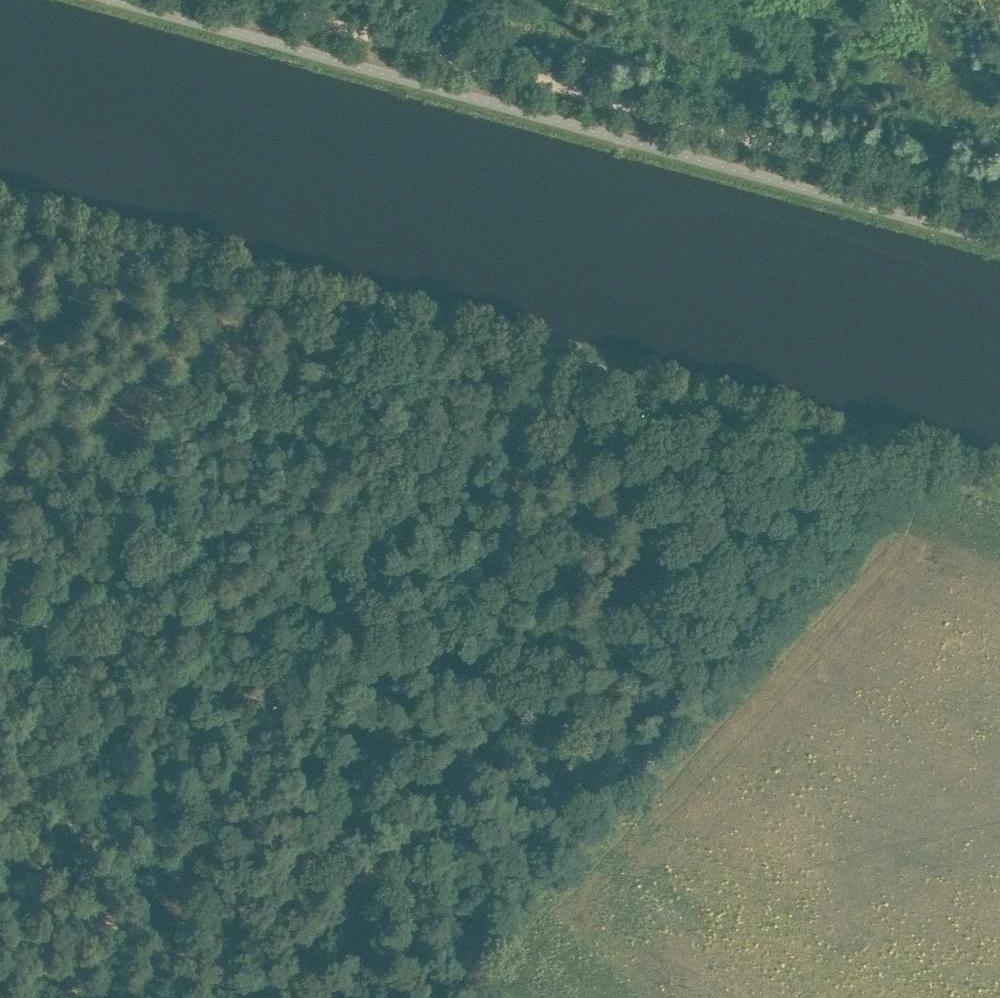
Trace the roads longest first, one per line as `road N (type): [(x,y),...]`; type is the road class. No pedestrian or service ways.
road 1 (track): [(999,203),(247,0)]
road 2 (track): [(0,208),(586,372)]
road 3 (track): [(586,372),(999,480)]

